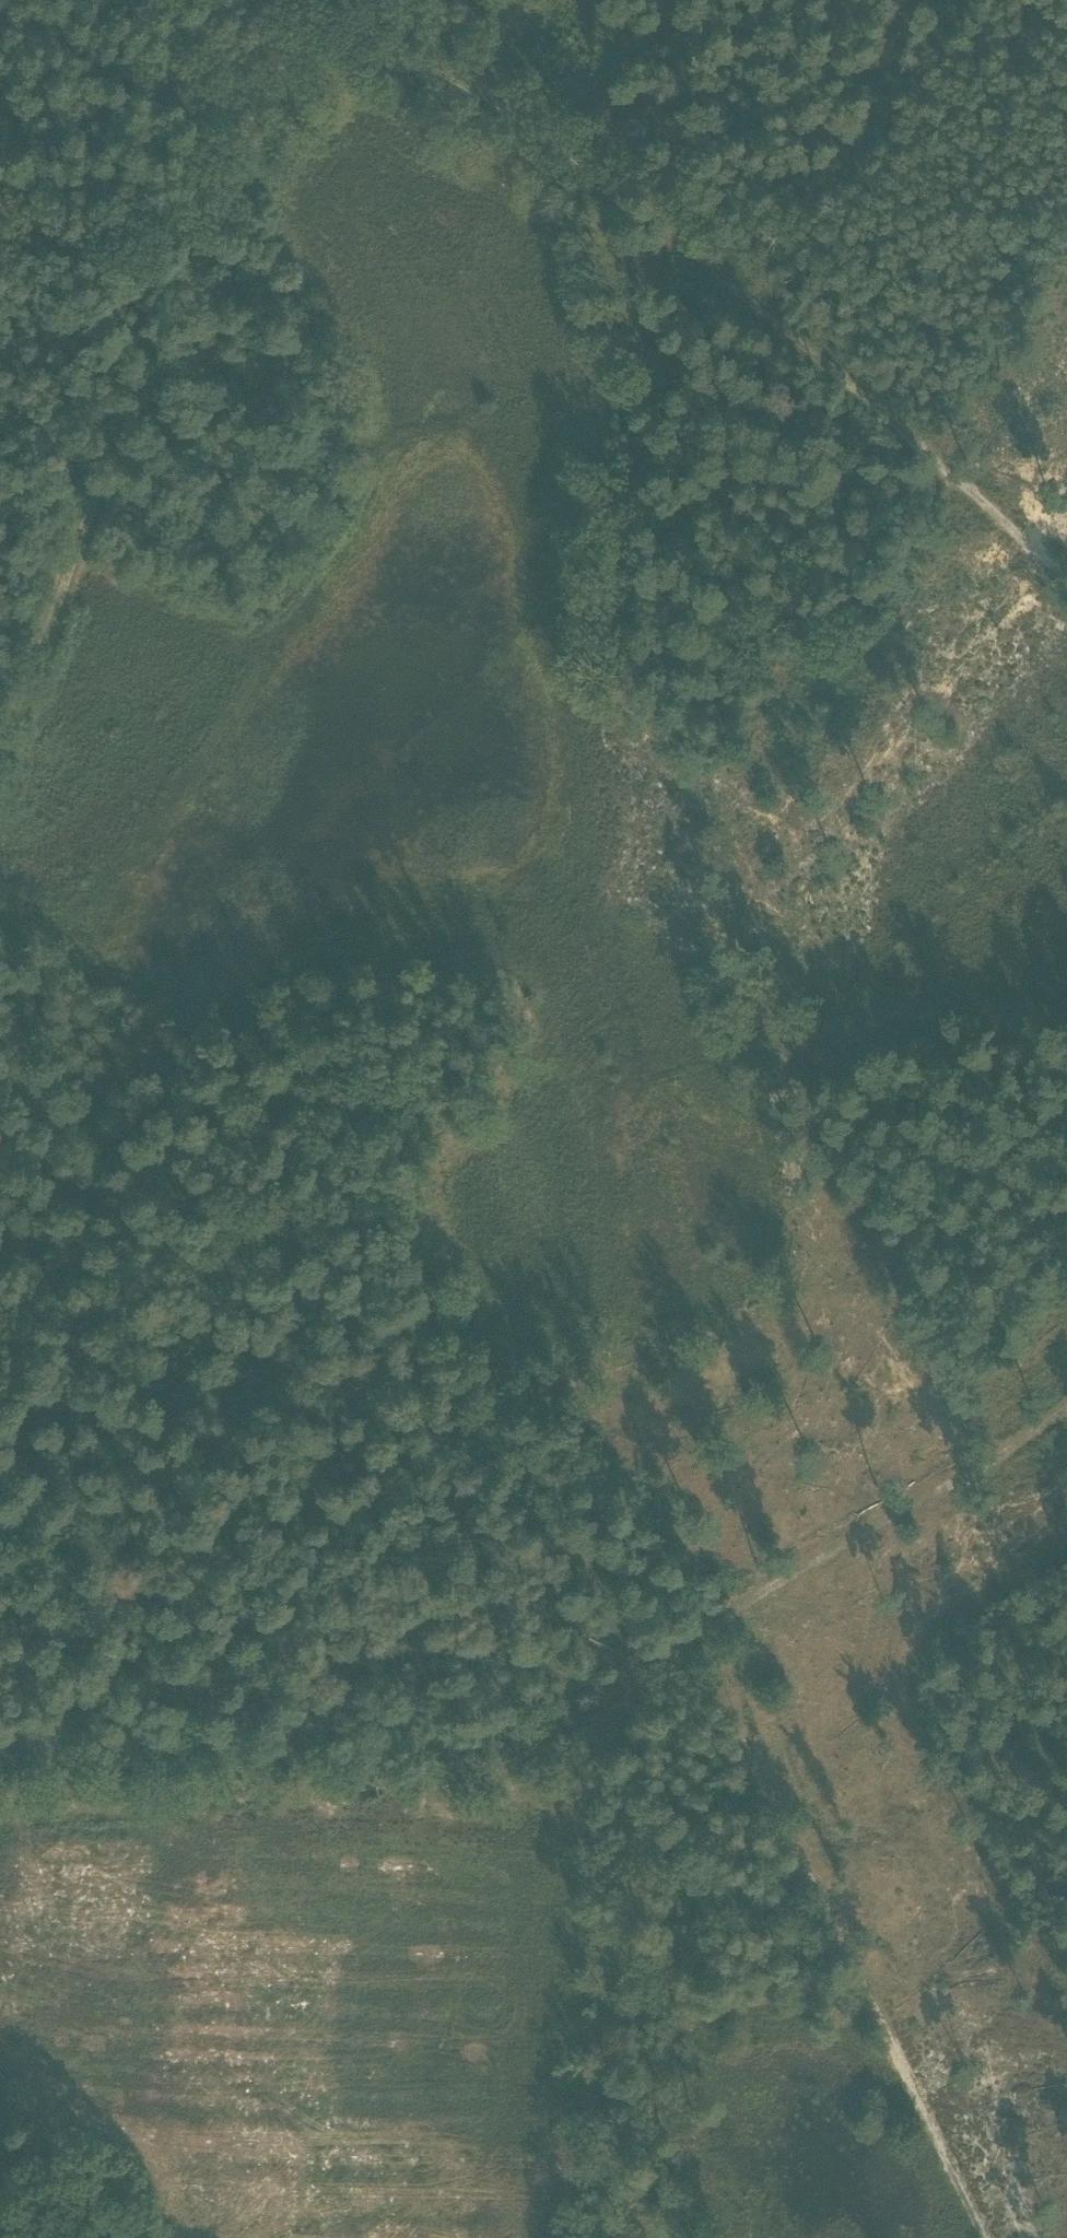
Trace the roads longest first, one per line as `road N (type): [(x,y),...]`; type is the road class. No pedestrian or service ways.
road 1 (track): [(1066,1396),(693,1633),(453,1770),(0,1770)]
road 2 (track): [(1066,583),(622,205),(313,5)]
road 3 (track): [(313,5),(255,113),(167,358),(105,471),(0,740)]
road 4 (track): [(704,1626),(984,2237)]

